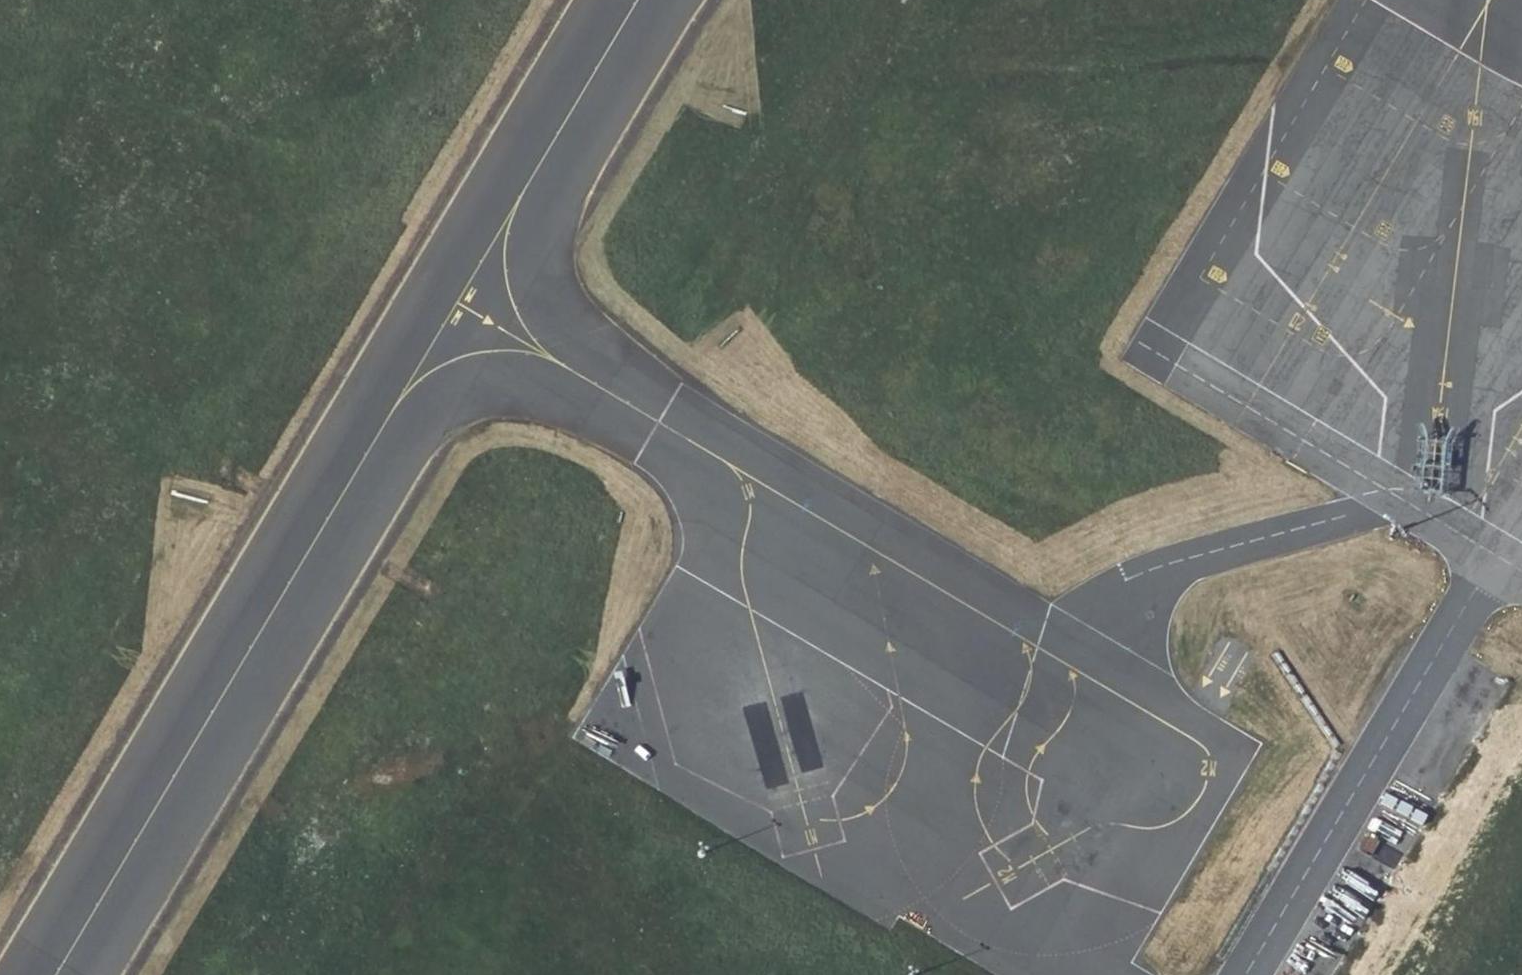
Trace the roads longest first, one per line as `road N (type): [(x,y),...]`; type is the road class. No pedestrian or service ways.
road 1 (unclassified): [(1403,501),(1125,580)]

